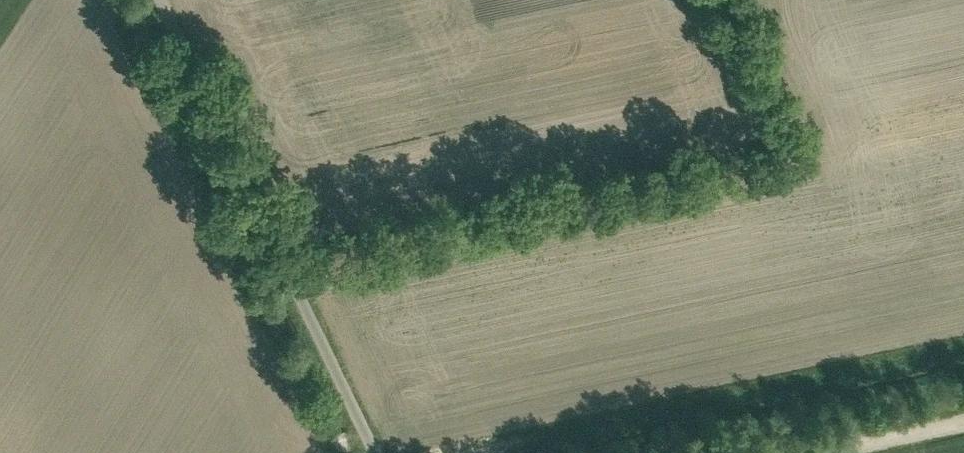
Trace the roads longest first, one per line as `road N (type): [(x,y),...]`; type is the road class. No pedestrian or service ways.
road 1 (unclassified): [(369,452),(158,0)]
road 2 (unclassified): [(963,425),(819,452)]

